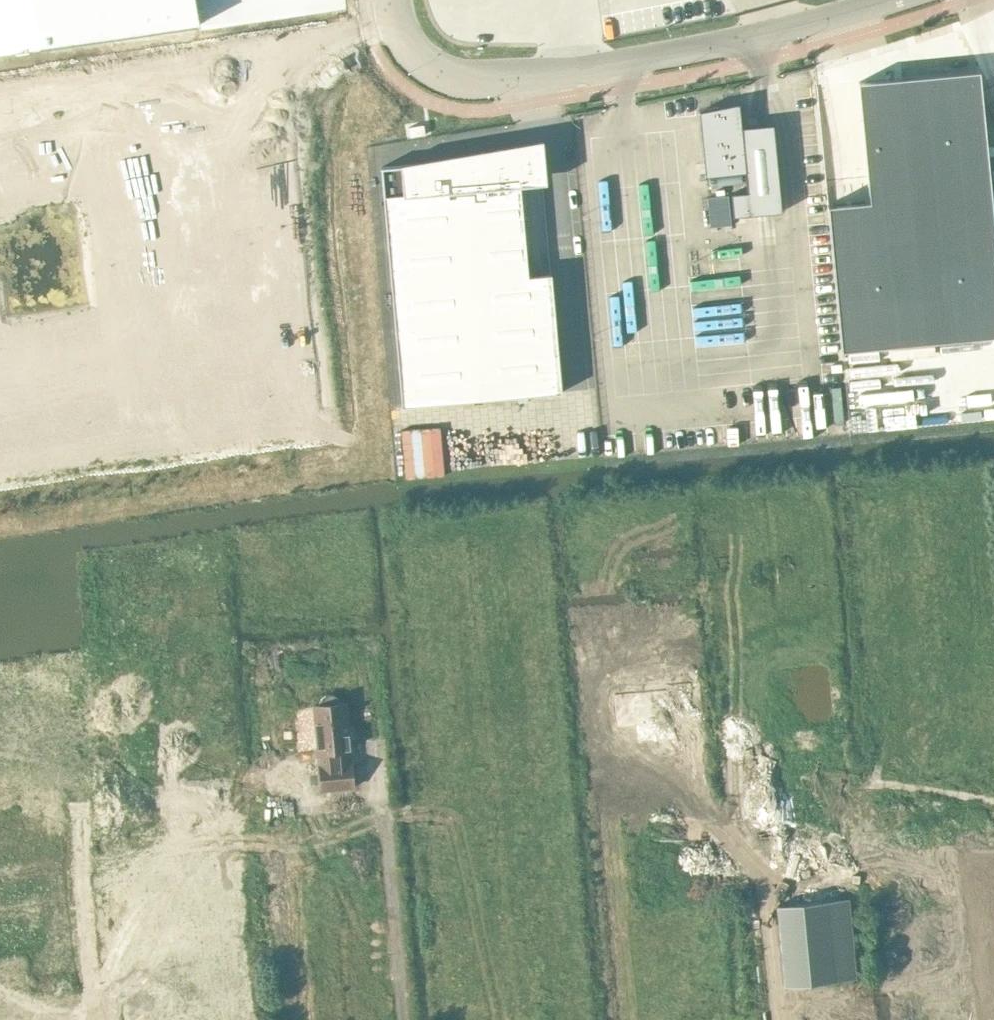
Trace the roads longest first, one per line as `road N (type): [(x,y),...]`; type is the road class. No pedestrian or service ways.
road 1 (unclassified): [(381,808),(310,76),(332,43),(398,19)]
road 2 (unclassified): [(887,0),(604,66),(469,79),(434,74),(417,61),(398,19)]
road 3 (unclassified): [(0,843),(381,808)]
road 4 (unclassified): [(381,808),(718,776)]

